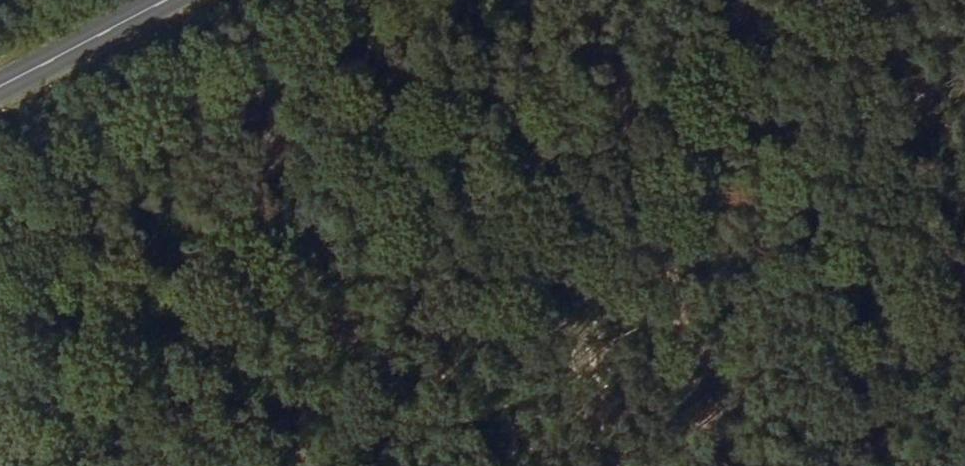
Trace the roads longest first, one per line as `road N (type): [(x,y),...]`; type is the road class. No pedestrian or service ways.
road 1 (secondary): [(0,87),(166,0)]

